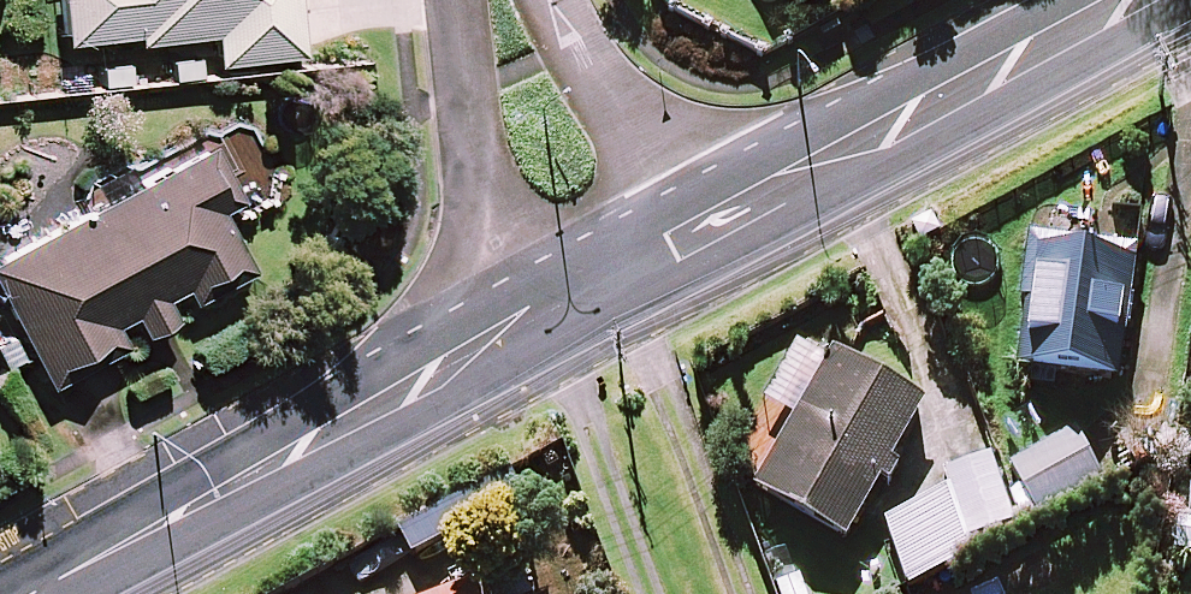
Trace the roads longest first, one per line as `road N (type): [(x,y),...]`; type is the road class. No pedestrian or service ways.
road 1 (tertiary): [(26,593),(529,305)]
road 2 (tertiary): [(699,215),(1104,0)]
road 3 (residential): [(529,305),(485,204),(455,0)]
road 4 (residential): [(564,0),(699,215)]
road 5 (tertiary): [(529,305),(699,215)]

